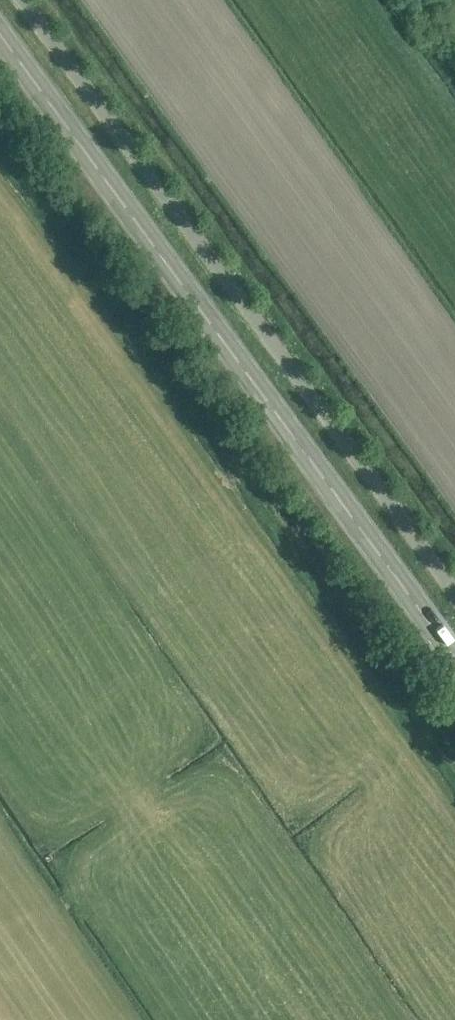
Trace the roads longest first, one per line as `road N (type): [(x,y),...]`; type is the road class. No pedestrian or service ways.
road 1 (secondary): [(454,658),(0,36)]
road 2 (unclassified): [(454,592),(23,0)]

